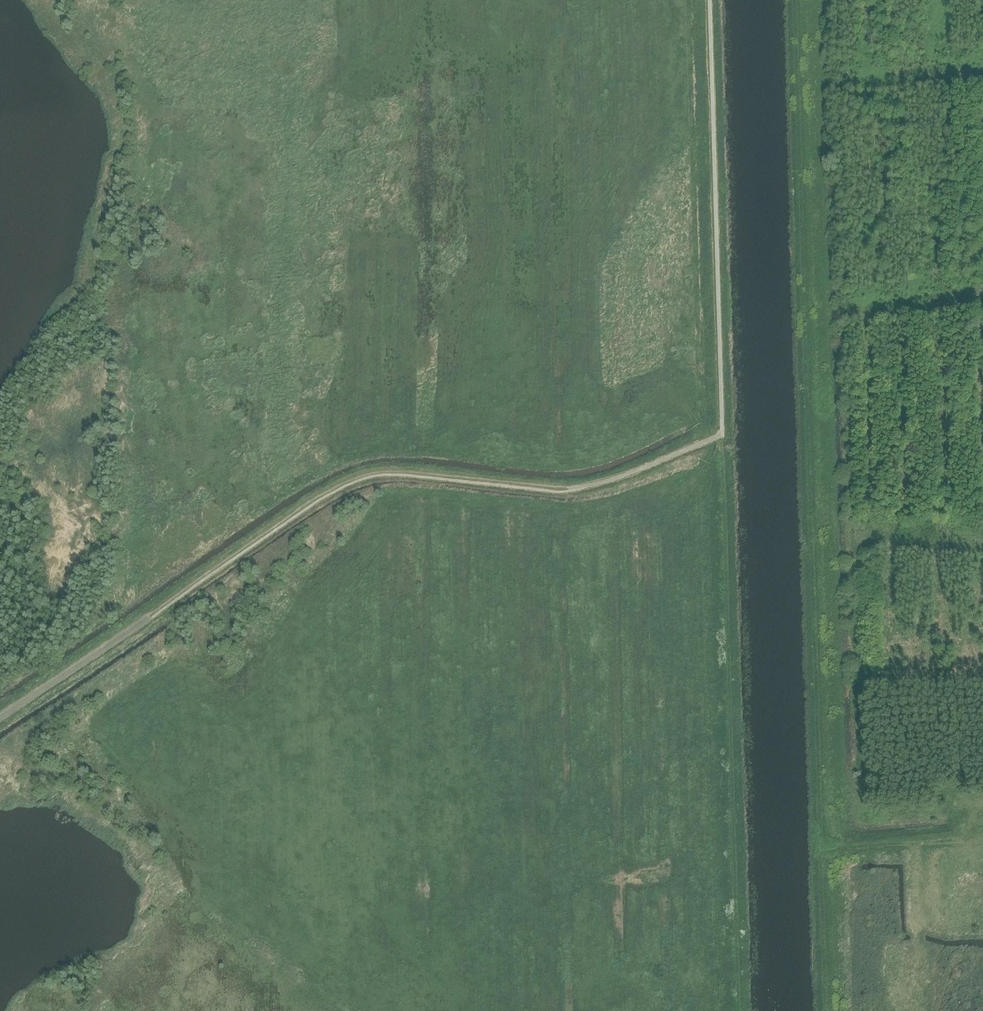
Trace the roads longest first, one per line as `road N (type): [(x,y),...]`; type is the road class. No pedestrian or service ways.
road 1 (track): [(740,1010),(722,435)]
road 2 (track): [(982,814),(945,843),(829,849),(823,861),(830,1010)]

